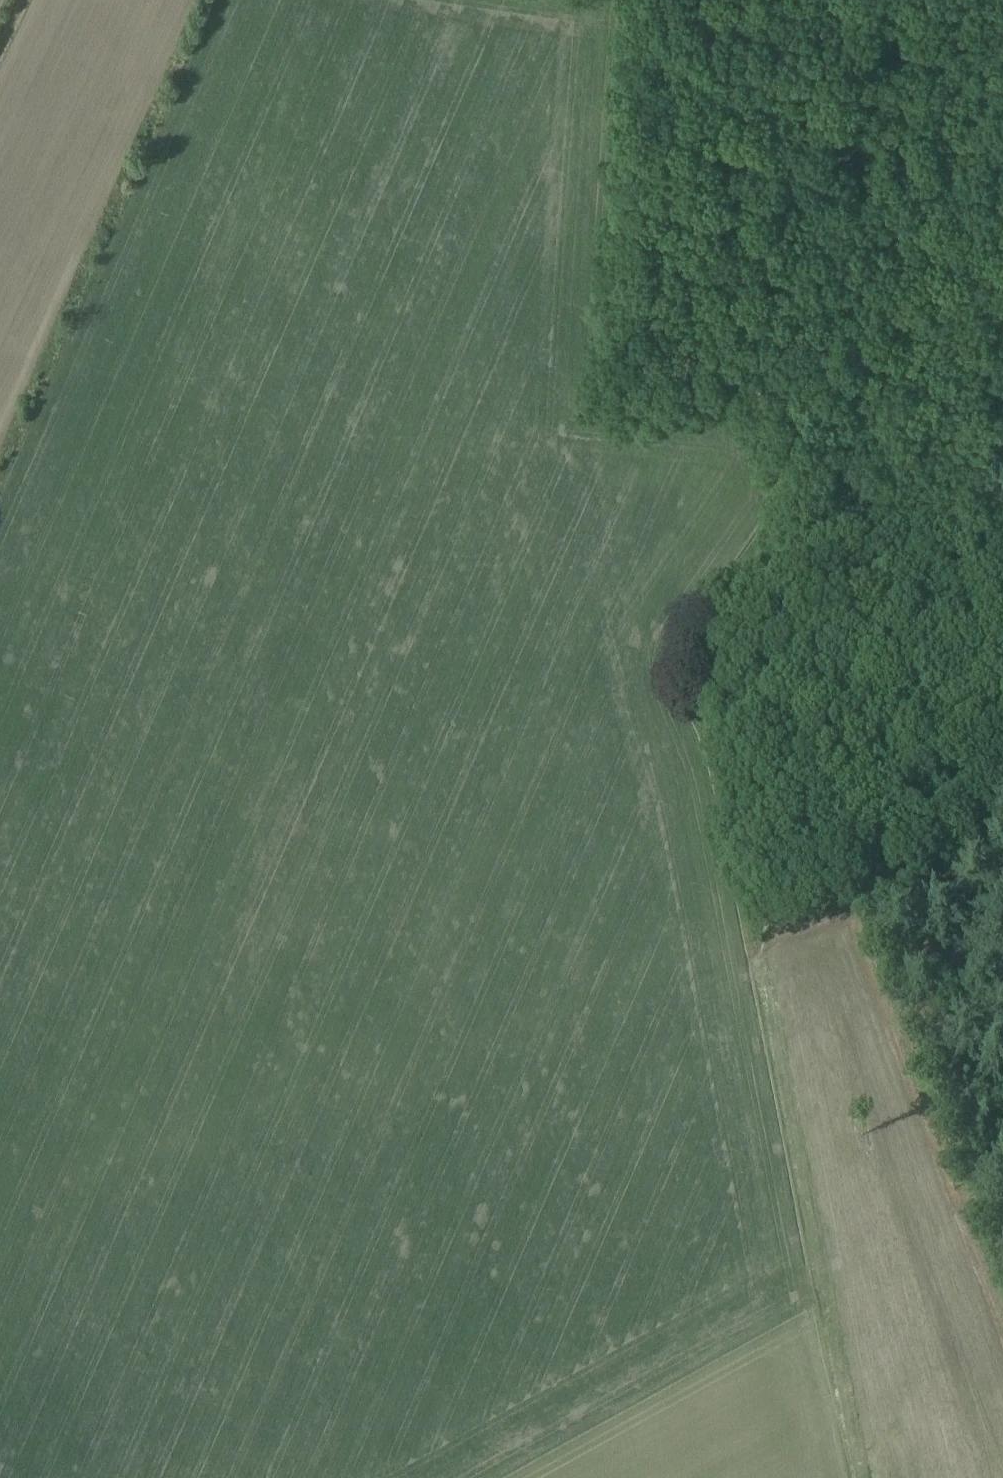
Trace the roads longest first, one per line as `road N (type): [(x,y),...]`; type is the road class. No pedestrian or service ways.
road 1 (track): [(776,514),(831,473),(1002,419)]
road 2 (track): [(1002,797),(917,882),(852,912)]

